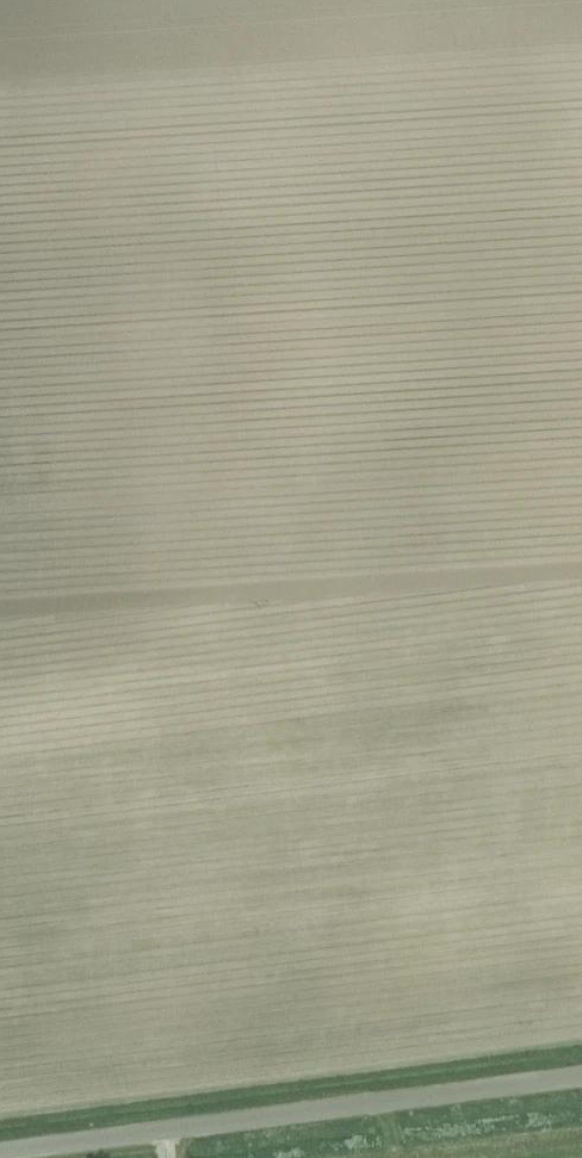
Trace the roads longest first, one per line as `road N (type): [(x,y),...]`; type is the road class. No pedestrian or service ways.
road 1 (unclassified): [(581,1074),(0,1152)]

